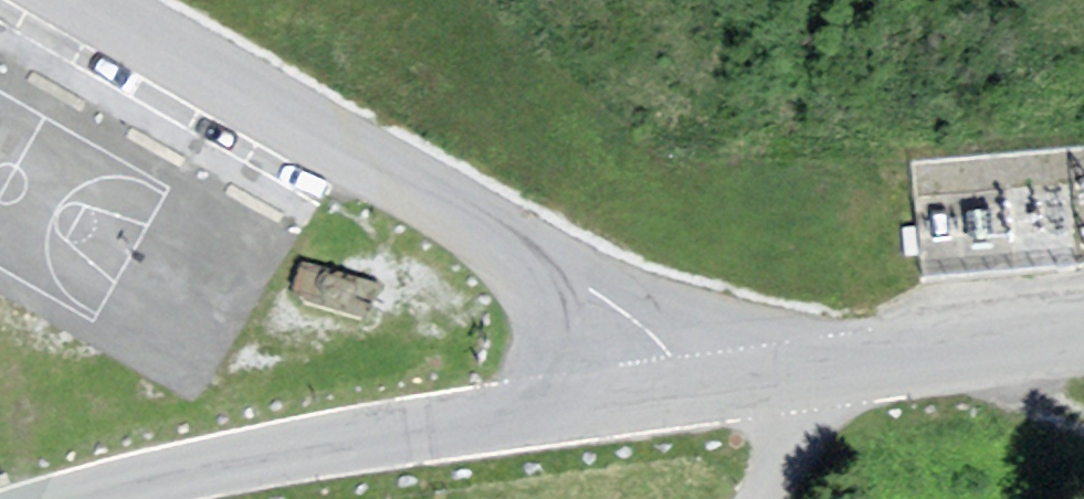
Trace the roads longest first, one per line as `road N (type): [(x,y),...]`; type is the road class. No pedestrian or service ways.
road 1 (unclassified): [(698,392),(656,338),(604,300),(86,0)]
road 2 (unclassified): [(83,498),(338,443),(698,392)]
road 3 (unclassified): [(698,392),(1083,337)]
road 4 (track): [(896,362),(1083,418)]

